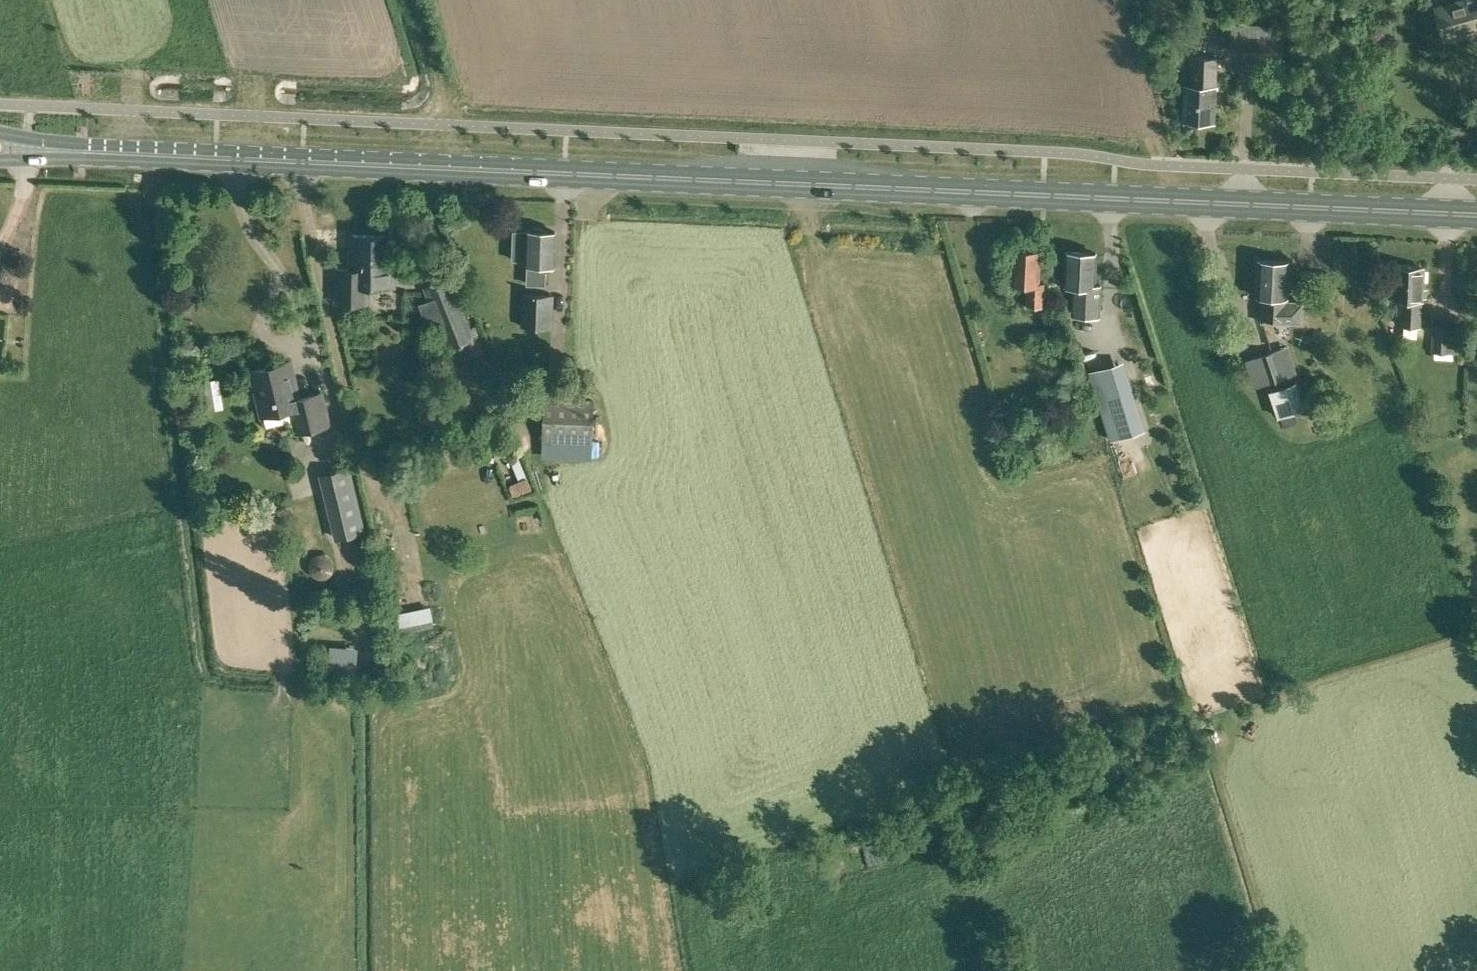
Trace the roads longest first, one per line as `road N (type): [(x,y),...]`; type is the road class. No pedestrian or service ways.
road 1 (primary): [(84,151),(1476,215)]

